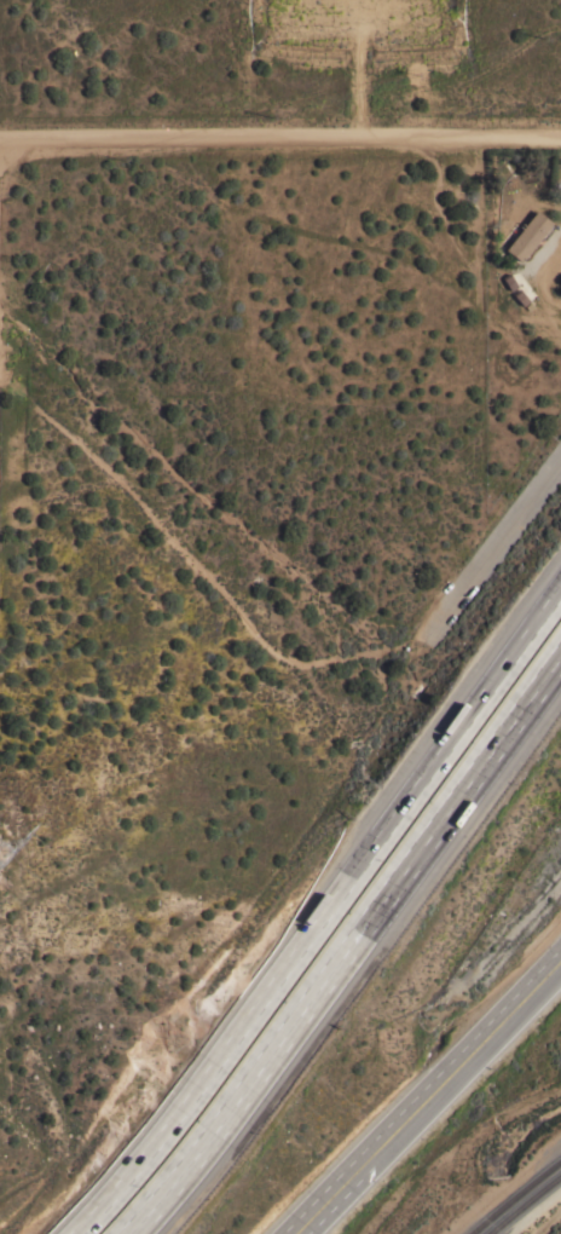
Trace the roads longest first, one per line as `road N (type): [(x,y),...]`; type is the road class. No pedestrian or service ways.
road 1 (motorway): [(560,598),(201,1100),(92,1233)]
road 2 (motorway): [(146,1233),(239,1118),(560,672)]
road 3 (residential): [(560,143),(0,146)]
road 4 (primary): [(284,1233),(560,951)]
road 5 (residential): [(476,571),(560,460)]

